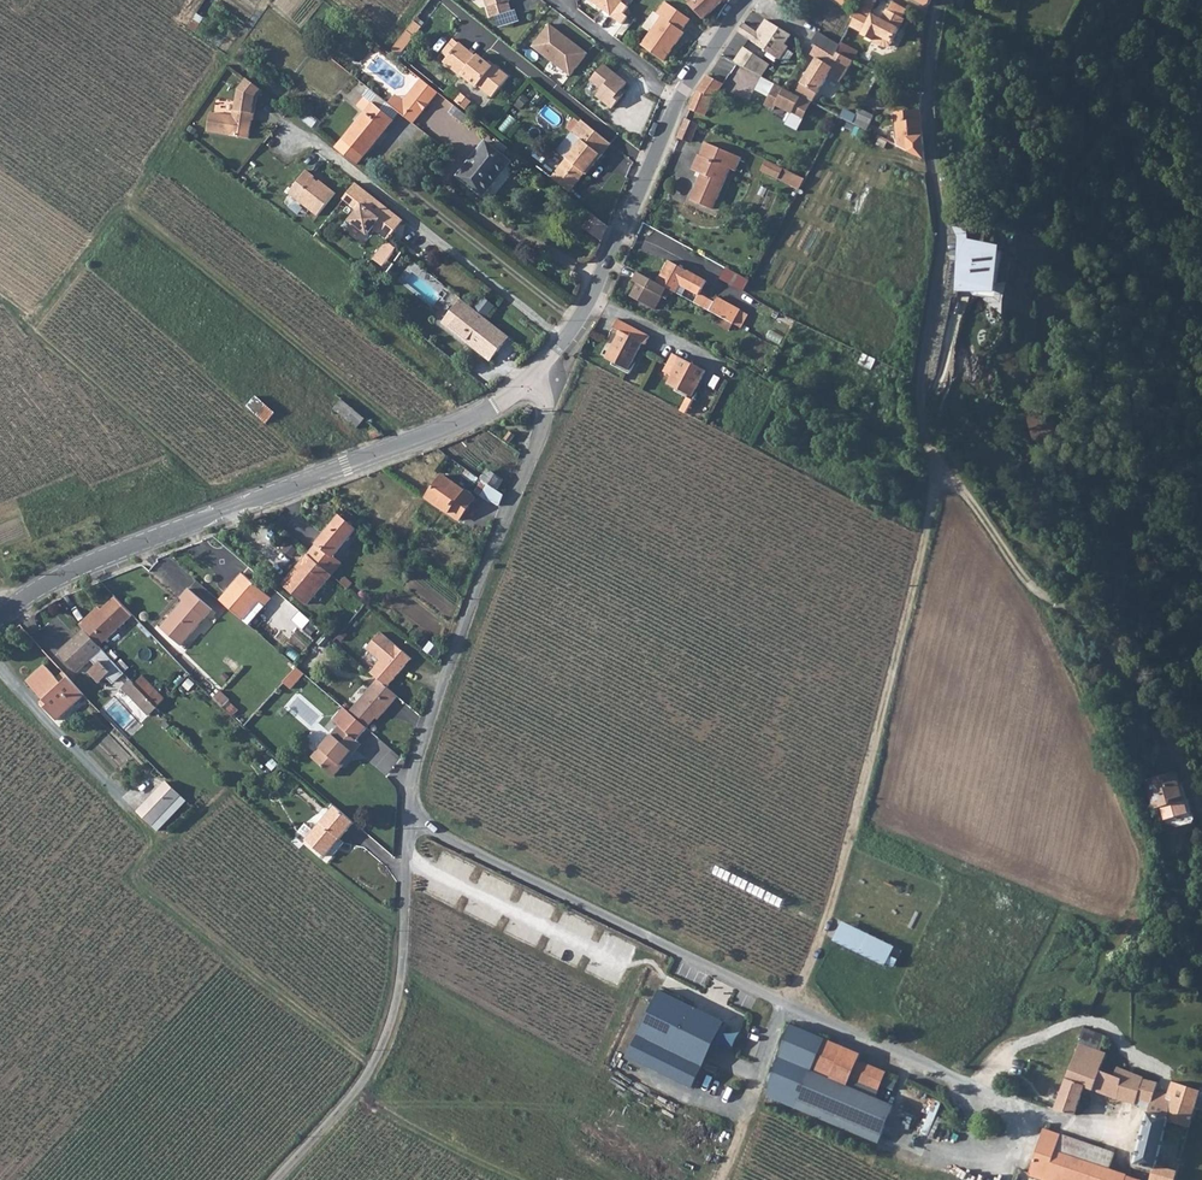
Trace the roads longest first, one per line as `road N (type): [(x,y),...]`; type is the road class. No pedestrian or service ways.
road 1 (track): [(941,472),(1070,644),(1143,826),(1141,878),(1114,954),(1026,1111)]
road 2 (tertiary): [(0,619),(106,557),(407,446),(481,414),(538,374)]
road 3 (track): [(785,1005),(814,957),(848,857),(941,472)]
road 4 (unclassified): [(410,821),(439,696),(547,414),(538,374)]
road 5 (tertiary): [(538,374),(592,301),(674,111),(745,0)]
road 6 (unclassified): [(410,821),(785,1005)]
road 7 (unclassified): [(276,1179),(367,1080),(387,1042),(399,992),(410,821)]
road 8 (track): [(326,0),(623,231)]
road 9 (unclassified): [(1128,1141),(1007,1105),(785,1005)]

